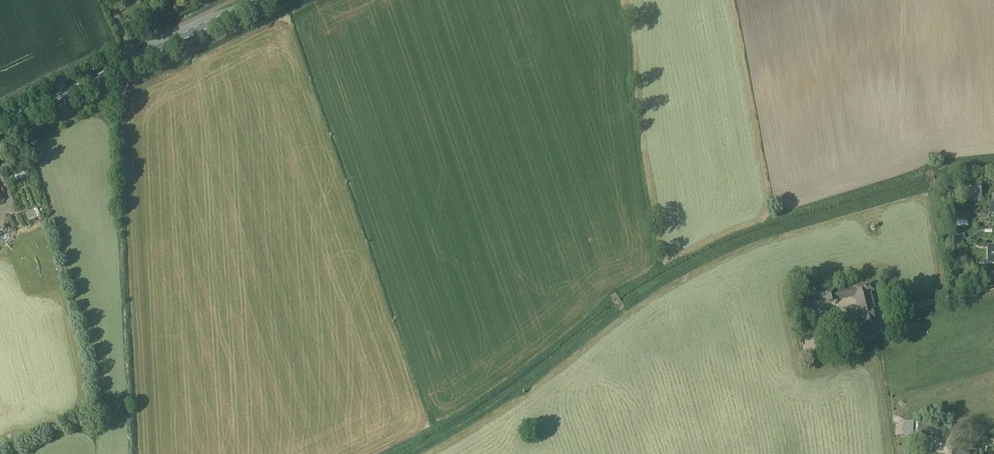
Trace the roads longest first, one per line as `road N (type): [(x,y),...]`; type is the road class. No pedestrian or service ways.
road 1 (secondary): [(0,123),(258,0)]

